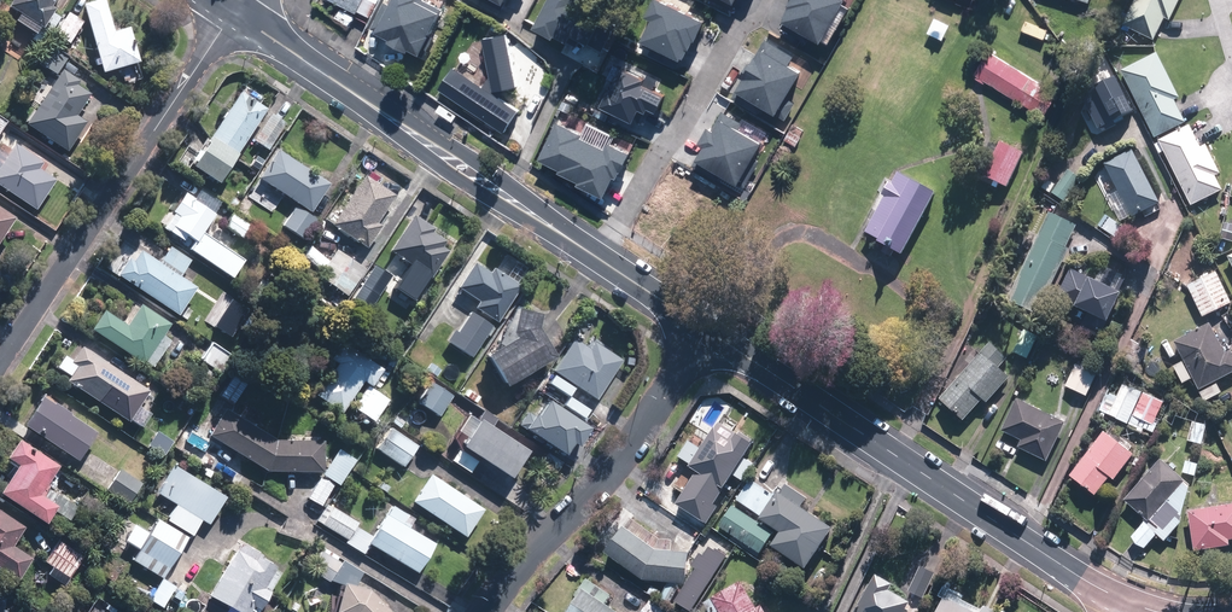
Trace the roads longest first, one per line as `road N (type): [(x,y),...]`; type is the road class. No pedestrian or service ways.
road 1 (tertiary): [(703,326),(1124,601)]
road 2 (tertiary): [(241,14),(599,258)]
road 3 (residential): [(0,361),(222,29),(241,14)]
road 4 (residential): [(482,611),(526,555),(607,480),(703,326)]
road 5 (residential): [(599,258),(749,0)]
road 6 (tertiary): [(599,258),(703,326)]

